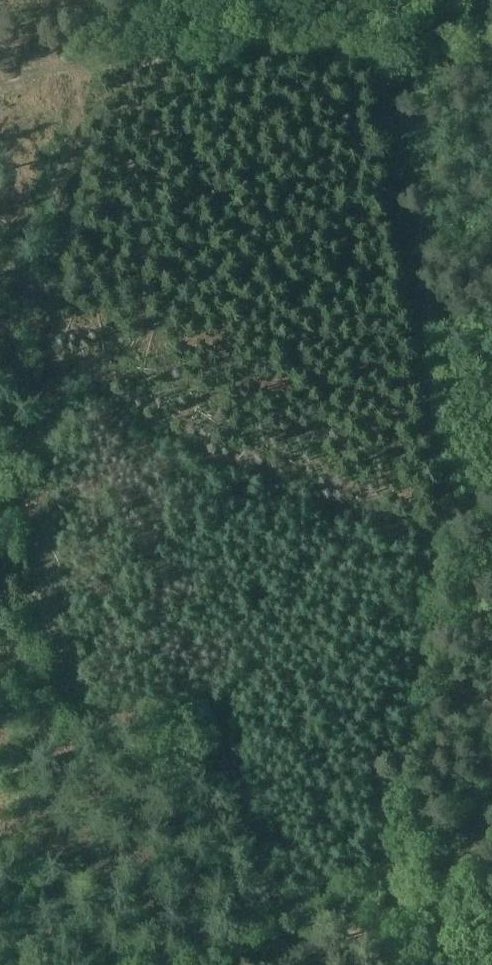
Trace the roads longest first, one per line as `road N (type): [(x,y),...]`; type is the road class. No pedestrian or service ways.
road 1 (track): [(190,964),(398,868),(491,851)]

